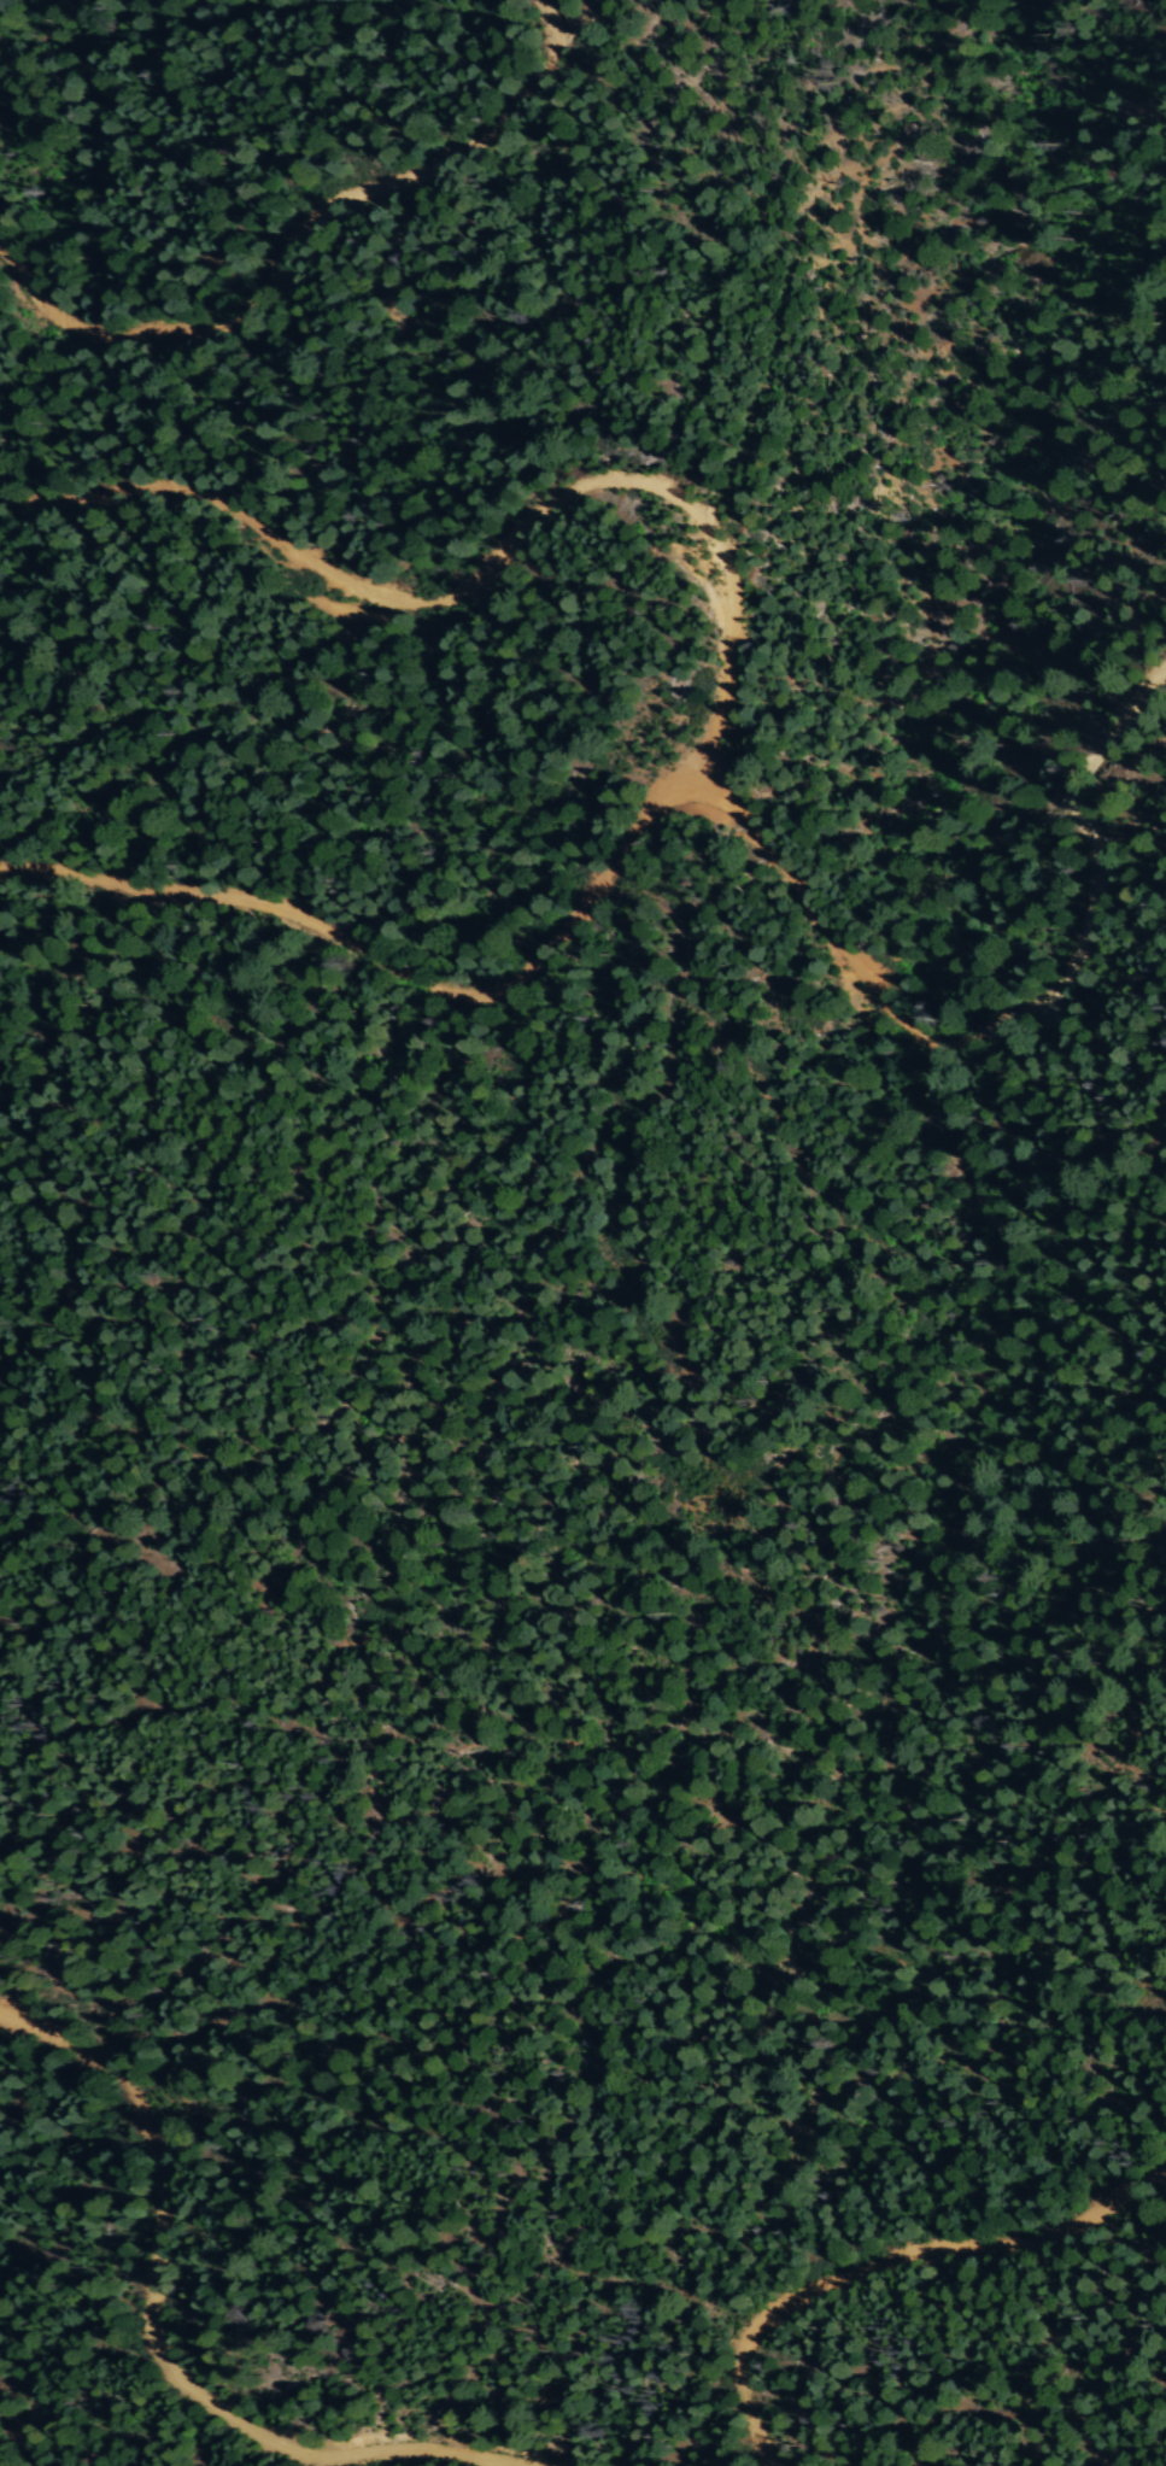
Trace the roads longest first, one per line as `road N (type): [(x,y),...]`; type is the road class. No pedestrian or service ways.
road 1 (track): [(597,831),(678,837),(851,1045),(972,1059),(1053,783),(1100,736),(1165,736)]

